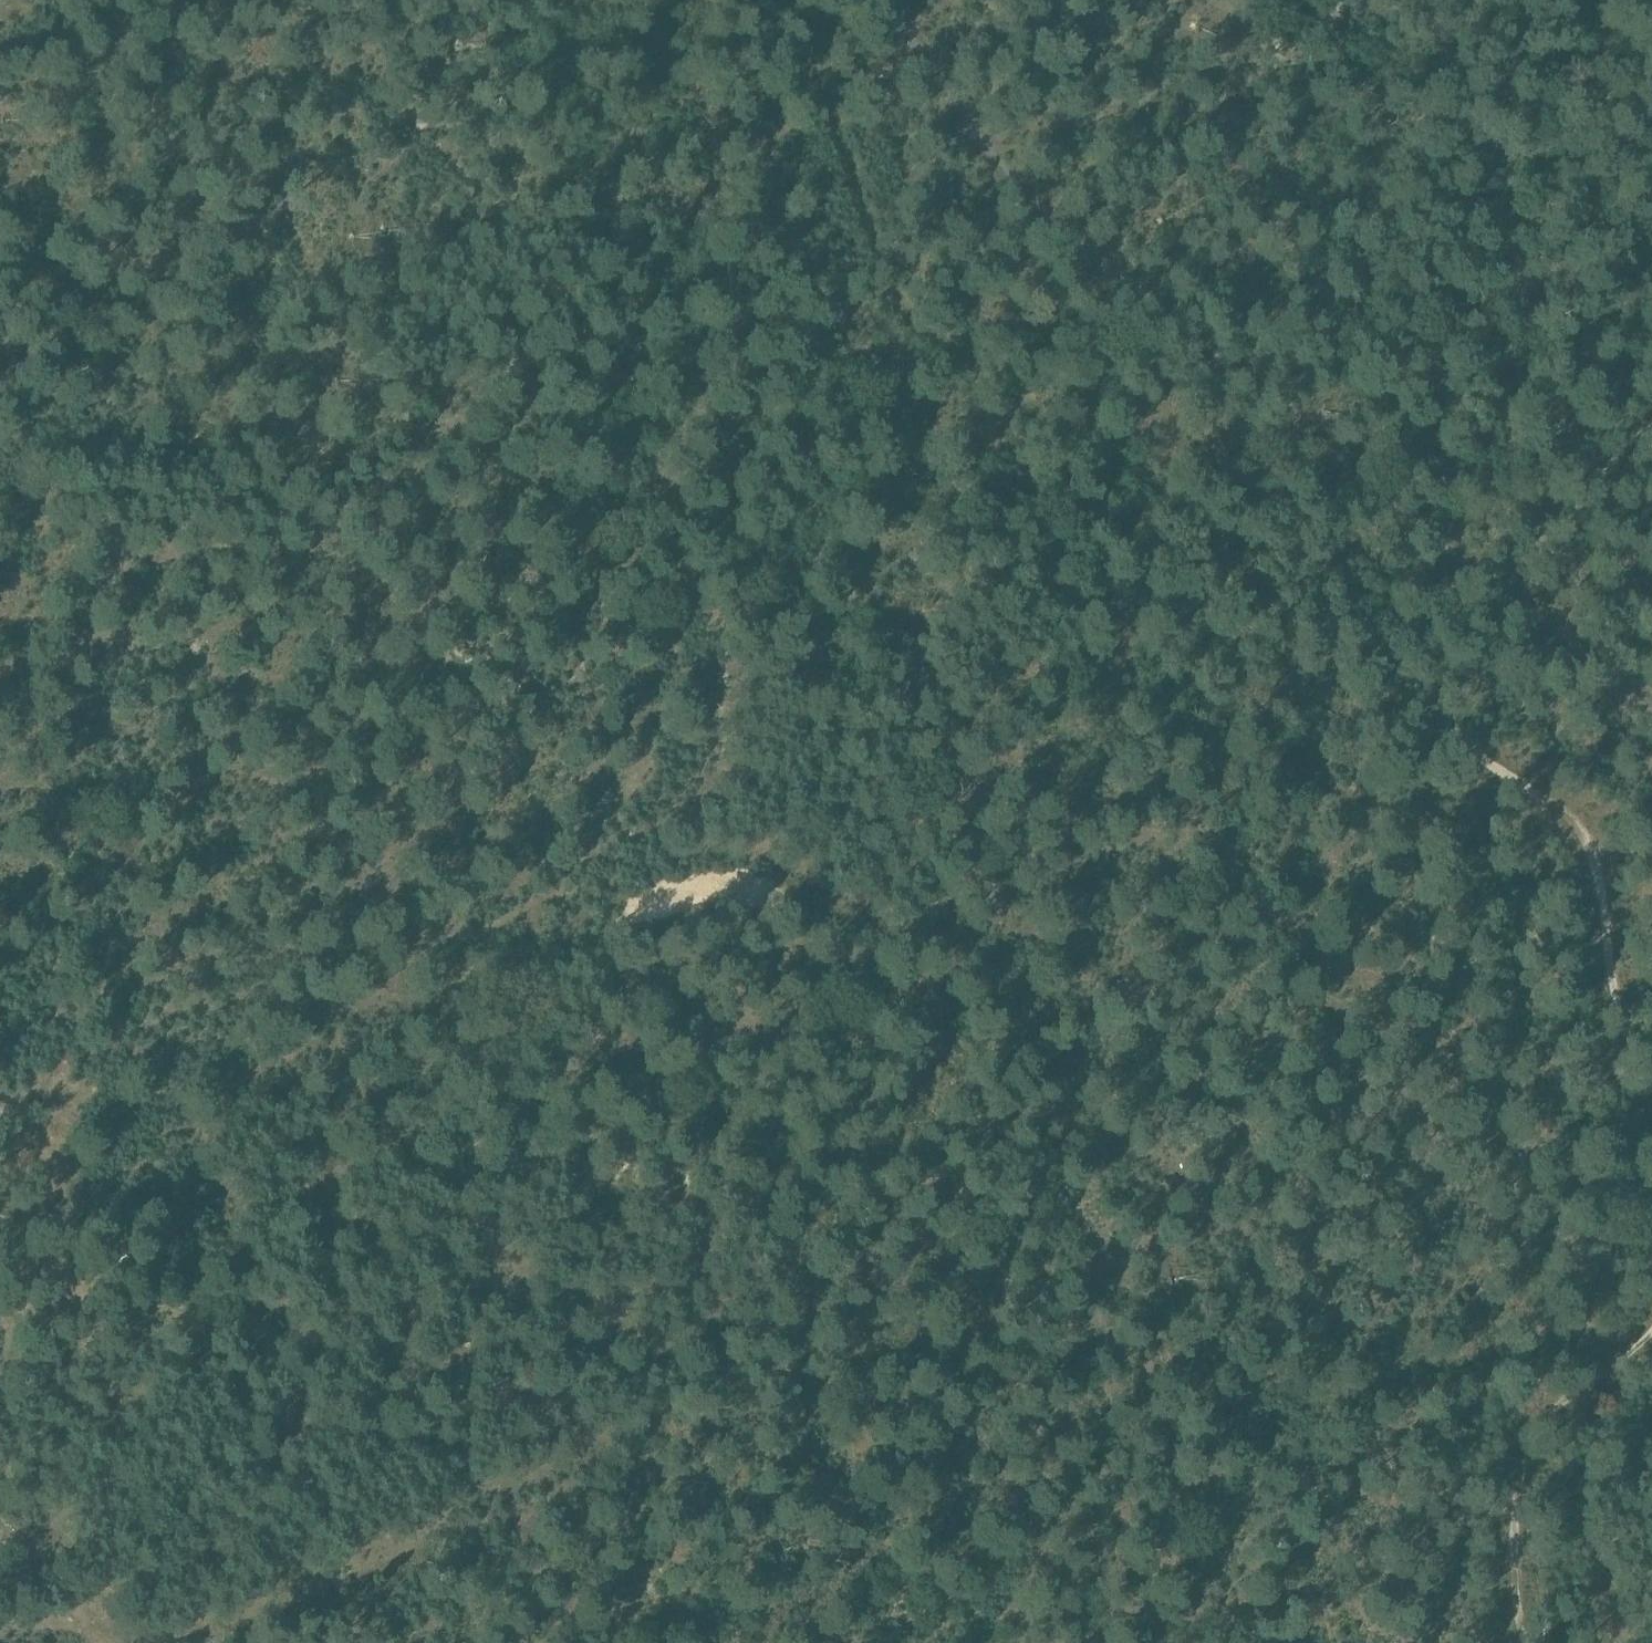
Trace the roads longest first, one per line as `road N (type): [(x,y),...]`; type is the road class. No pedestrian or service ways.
road 1 (track): [(1473,784),(1447,714),(1470,650),(1563,522),(1651,457)]
road 2 (track): [(1519,1642),(1505,1608),(1511,1481),(1525,1435),(1631,1344),(1651,1307)]
road 3 (track): [(1651,1076),(1600,976),(1579,848),(1536,789)]

